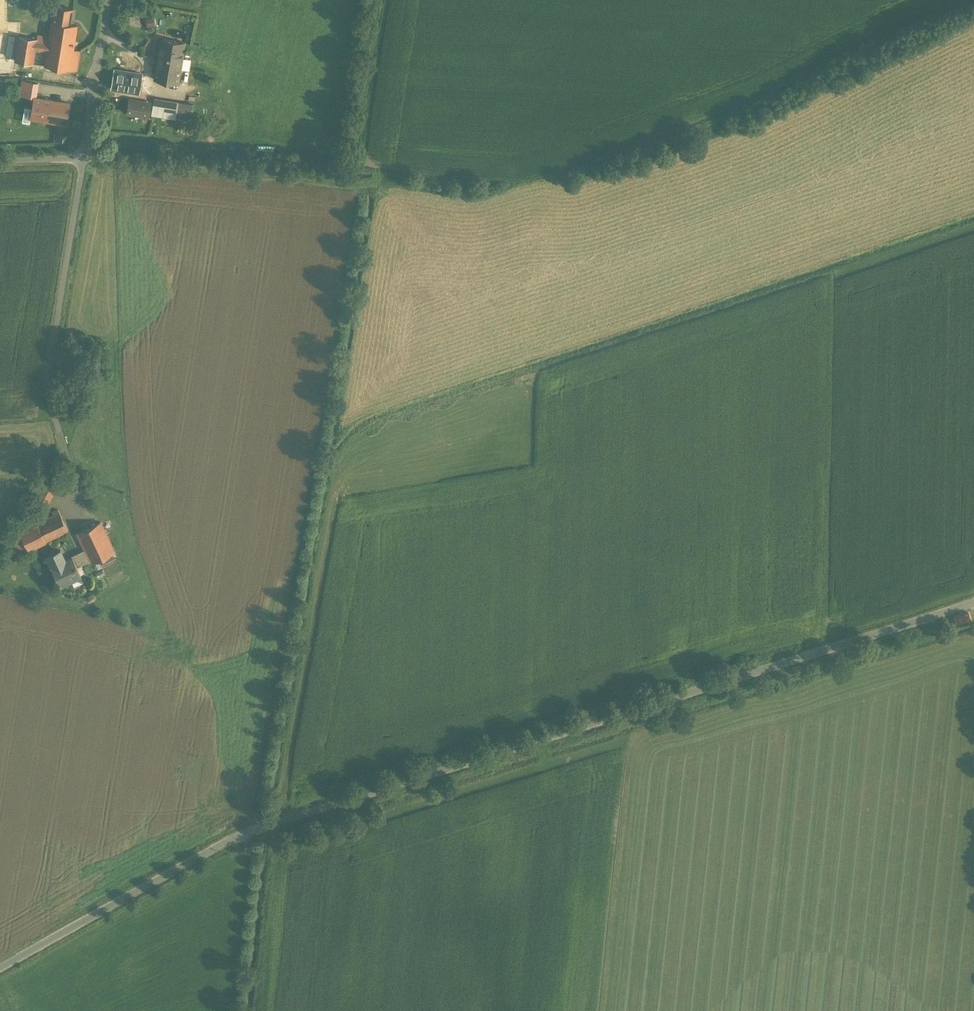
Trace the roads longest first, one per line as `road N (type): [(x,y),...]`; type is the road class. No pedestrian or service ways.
road 1 (unclassified): [(0,966),(236,832),(973,603)]
road 2 (track): [(83,156),(461,189),(495,185),(773,88),(967,0)]
road 3 (unclassified): [(108,0),(83,156),(0,160)]

